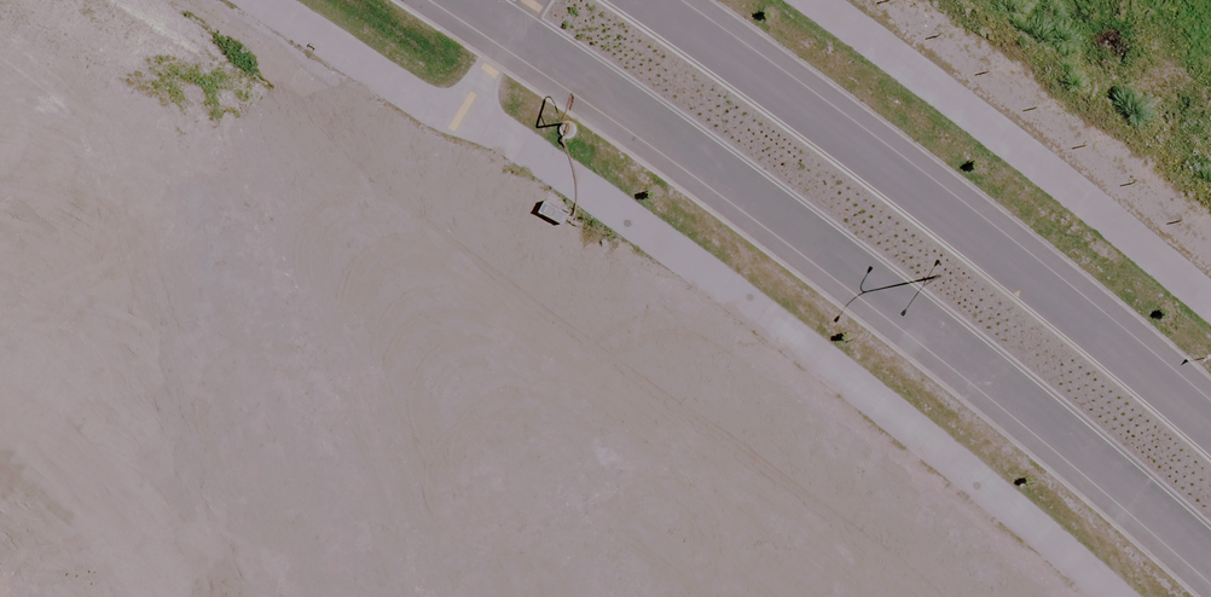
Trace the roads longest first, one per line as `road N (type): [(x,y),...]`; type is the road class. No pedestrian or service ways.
road 1 (secondary): [(1210,566),(1076,443),(773,216),(450,0)]
road 2 (secondary): [(646,0),(1003,249),(1210,423)]
road 3 (unknown): [(0,71),(75,111),(0,248)]

